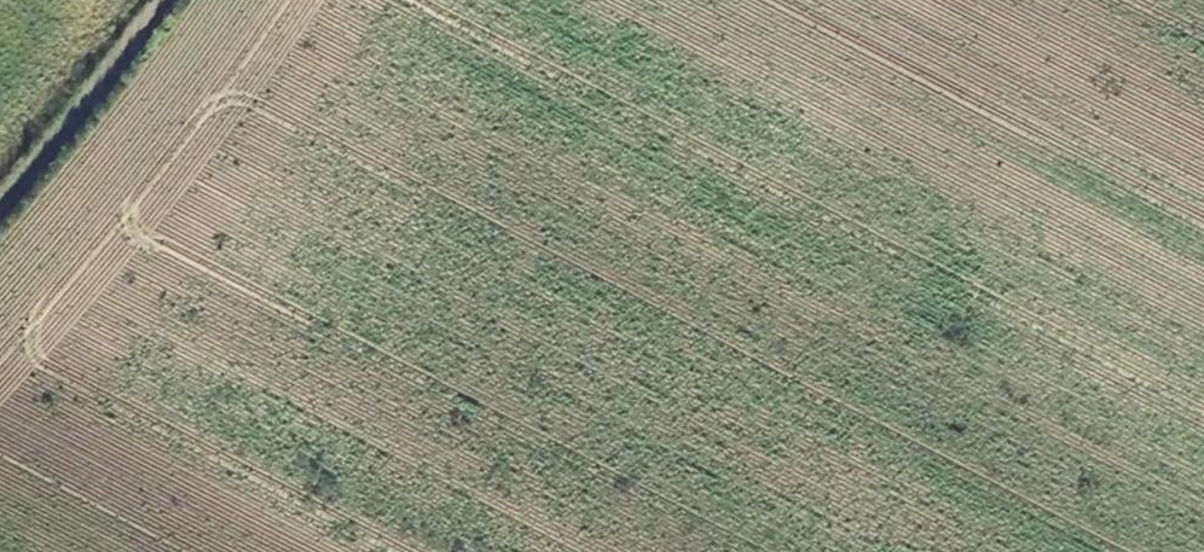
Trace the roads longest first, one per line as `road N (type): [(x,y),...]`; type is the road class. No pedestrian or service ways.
road 1 (track): [(160,0),(100,86),(0,202)]

